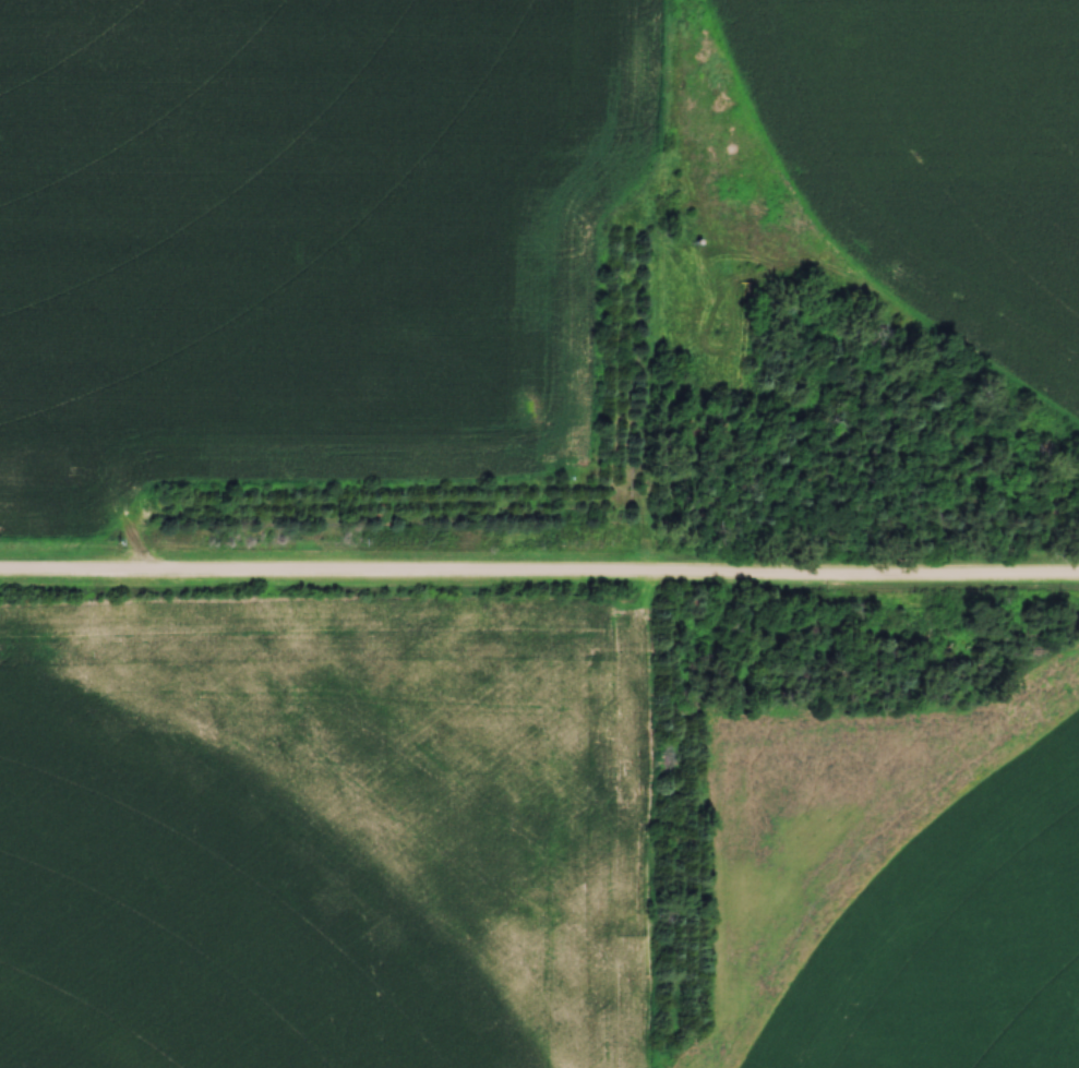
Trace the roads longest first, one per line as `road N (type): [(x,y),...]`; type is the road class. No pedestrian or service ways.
road 1 (residential): [(1078,575),(0,572)]

